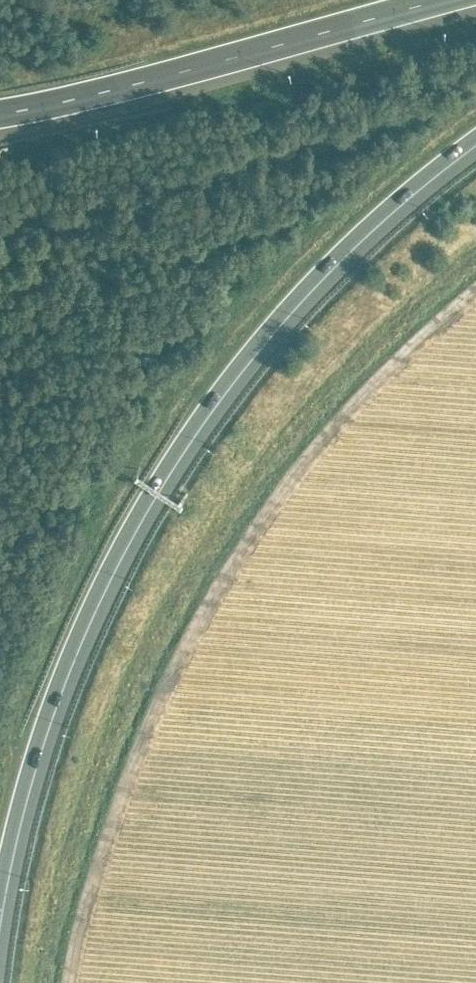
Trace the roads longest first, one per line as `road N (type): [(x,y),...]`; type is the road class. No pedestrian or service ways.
road 1 (motorway): [(0,876),(51,696),(116,550),(177,448),(334,256),(475,137)]
road 2 (motorway): [(0,112),(433,0)]

